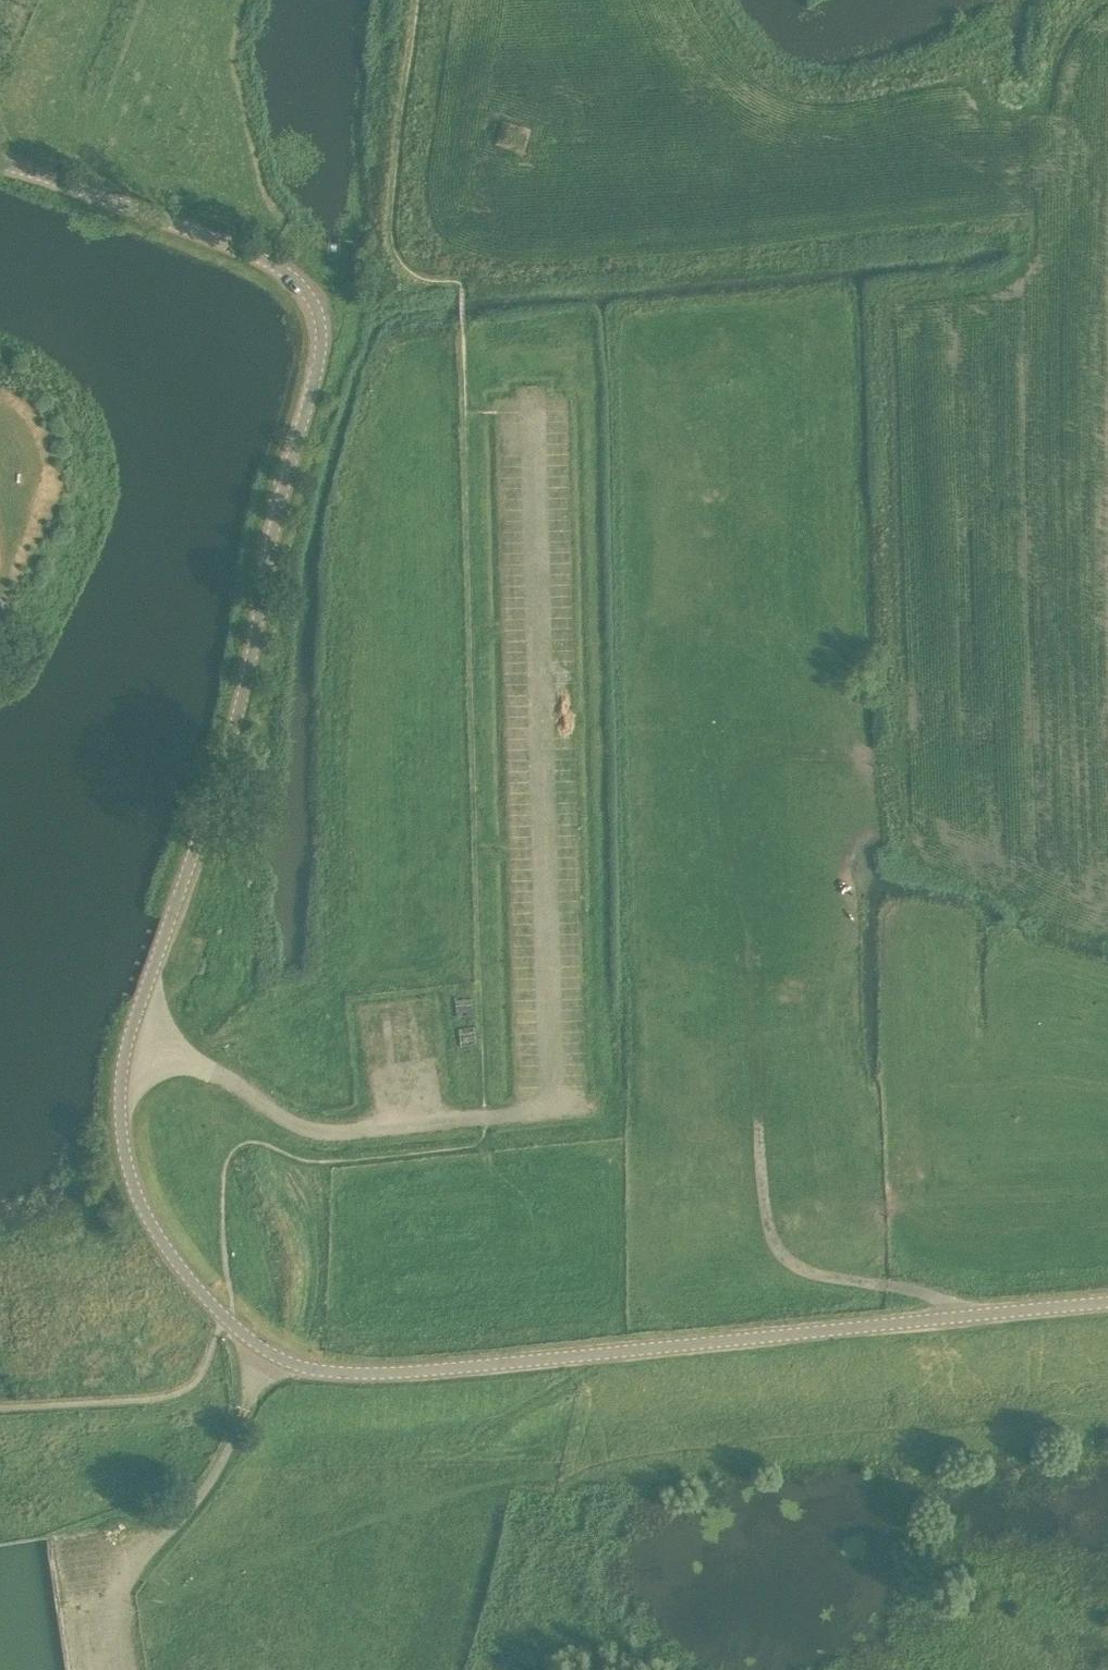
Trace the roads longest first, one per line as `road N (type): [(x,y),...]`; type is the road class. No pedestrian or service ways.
road 1 (unclassified): [(0,161),(273,263),(302,284),(319,312),(321,355),(242,707),(131,1036),(121,1090),(129,1171),(144,1213),(225,1319)]
road 2 (unclassified): [(1107,1305),(349,1374),(287,1360),(225,1319)]
road 3 (track): [(1107,942),(883,858)]

